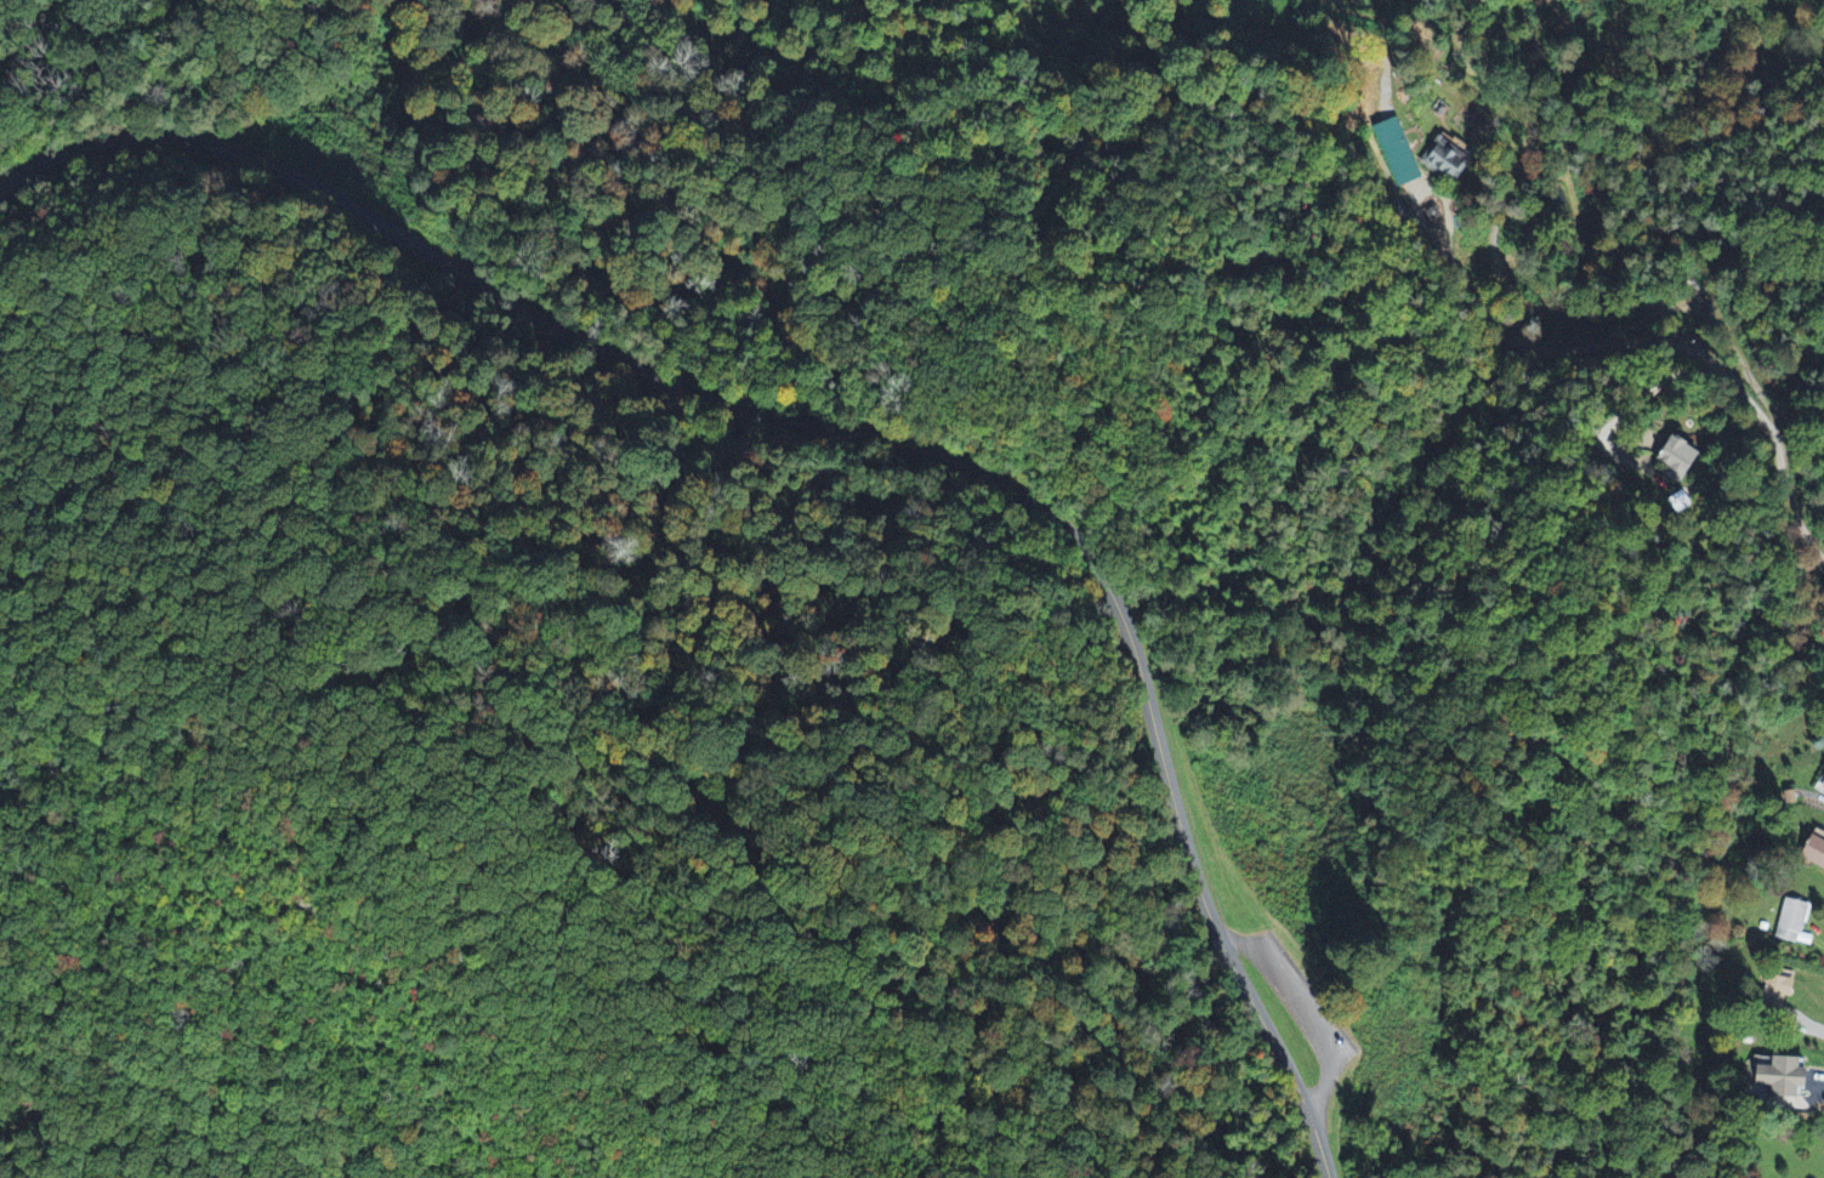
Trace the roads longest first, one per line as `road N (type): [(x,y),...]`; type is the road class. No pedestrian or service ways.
road 1 (secondary): [(0,198),(32,175),(102,146),(223,149),(282,170),(624,363),(697,394),(968,463),(1017,494),(1099,565),(1221,940),(1317,1098),(1330,1177)]
road 2 (residential): [(1823,557),(1806,542),(1768,409),(1735,347),(1707,315),(1672,311),(1598,343),(1536,346)]
road 3 (tertiary): [(1221,940),(1278,956),(1317,1098)]

